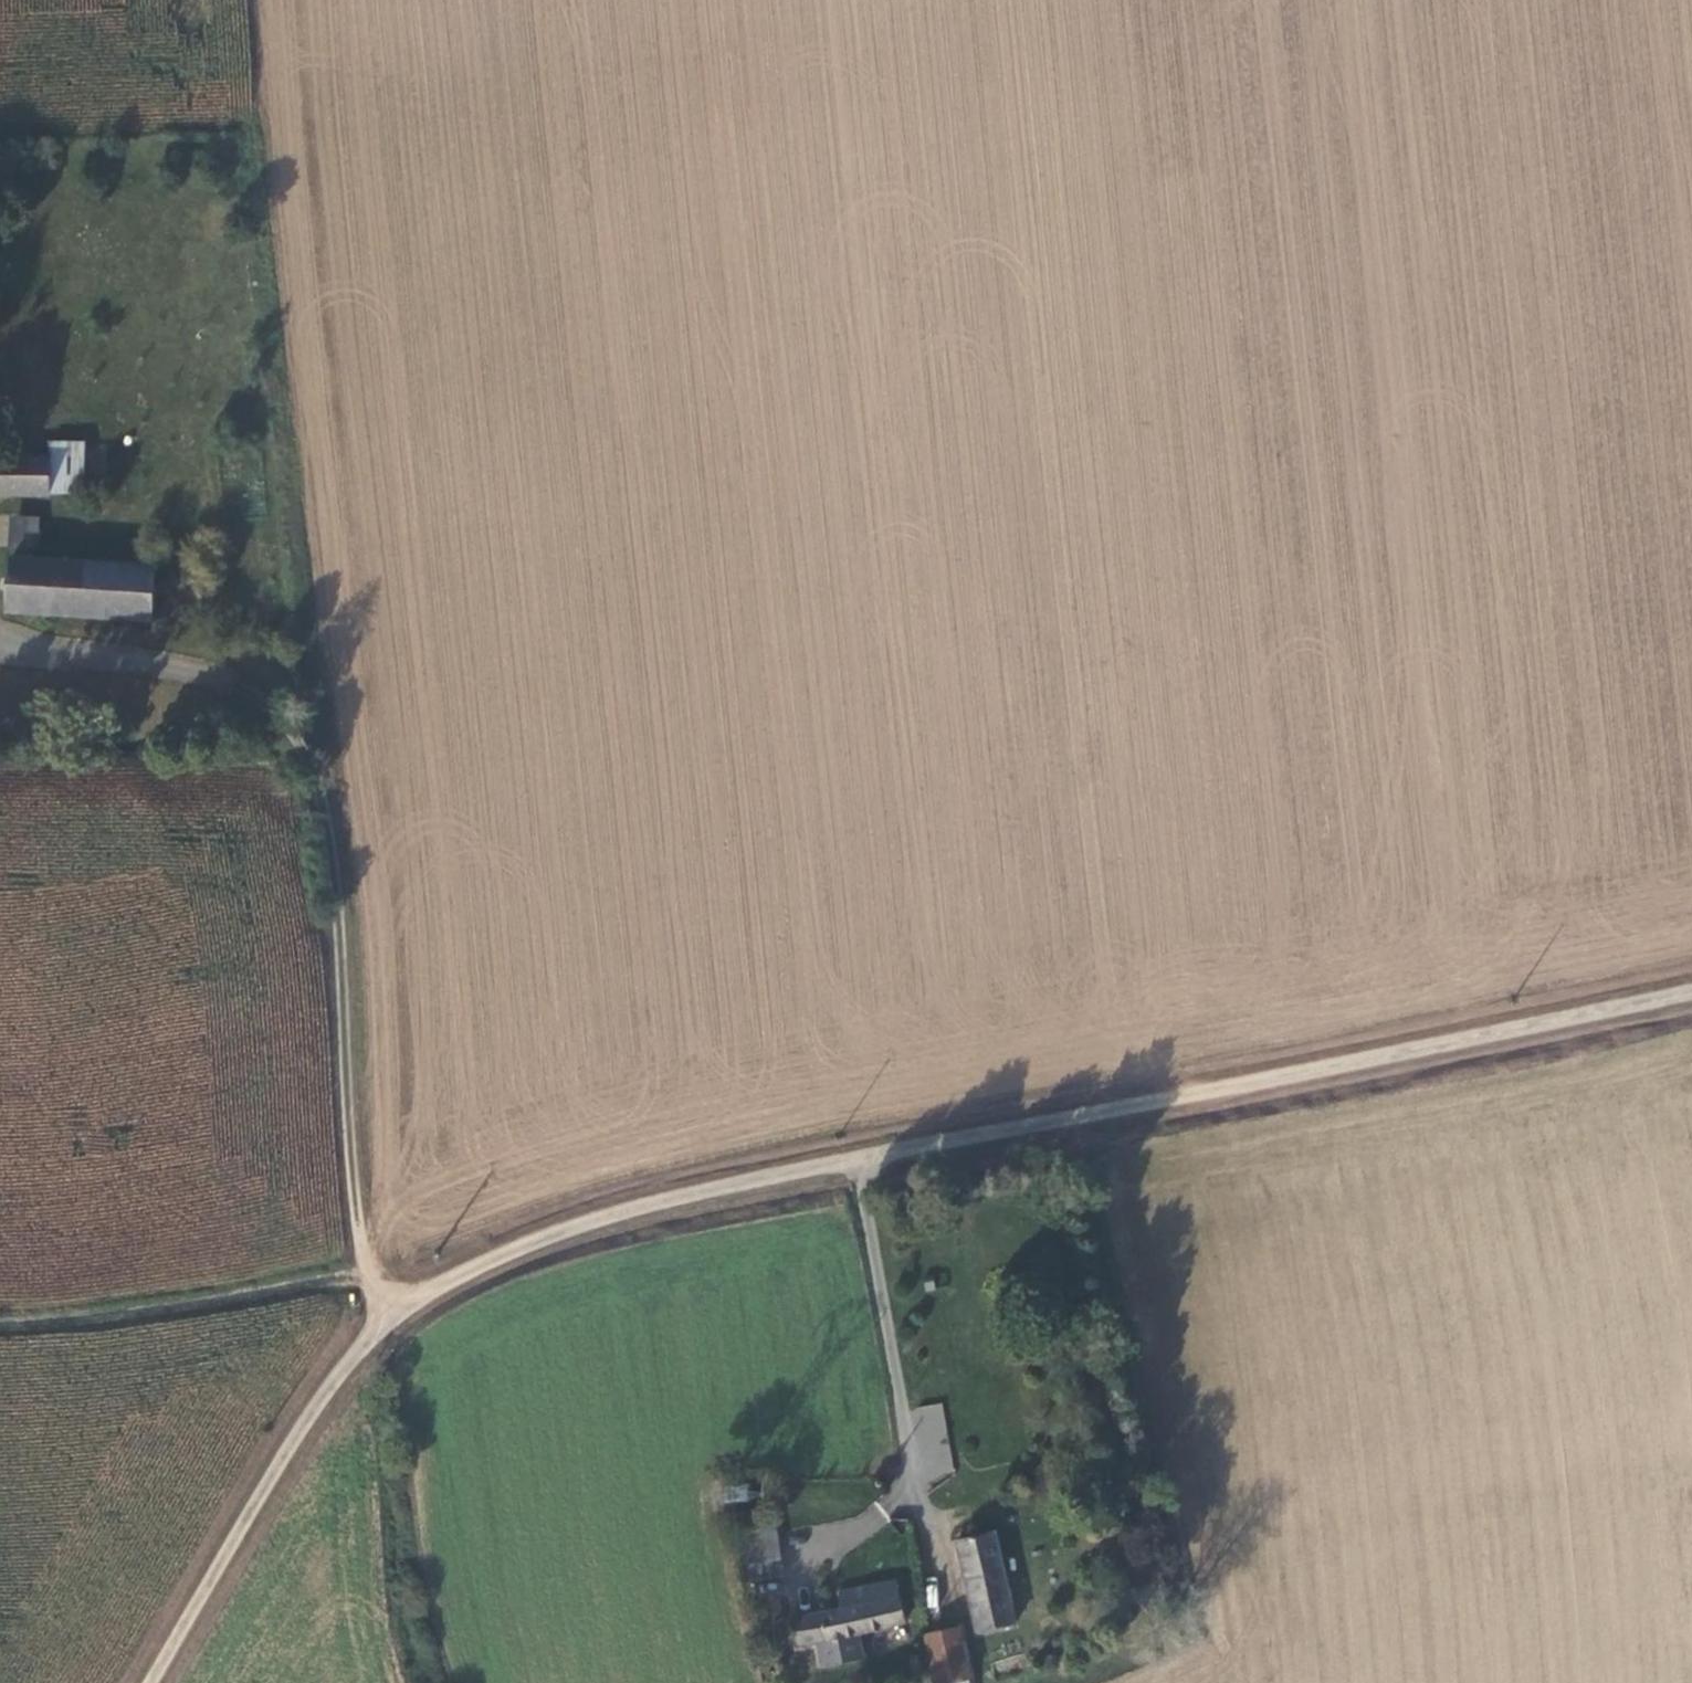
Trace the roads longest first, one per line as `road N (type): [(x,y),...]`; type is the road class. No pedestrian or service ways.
road 1 (unclassified): [(149,1682),(382,1312),(617,1213),(1691,980)]

